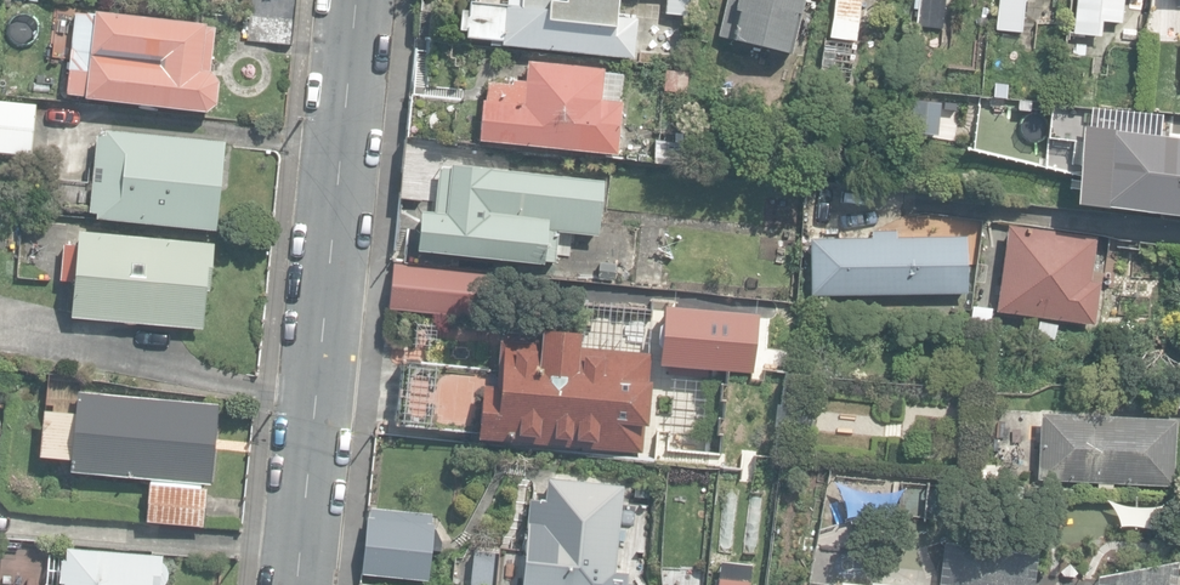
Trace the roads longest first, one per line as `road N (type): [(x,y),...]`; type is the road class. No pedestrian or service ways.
road 1 (residential): [(298,584),(357,0)]

